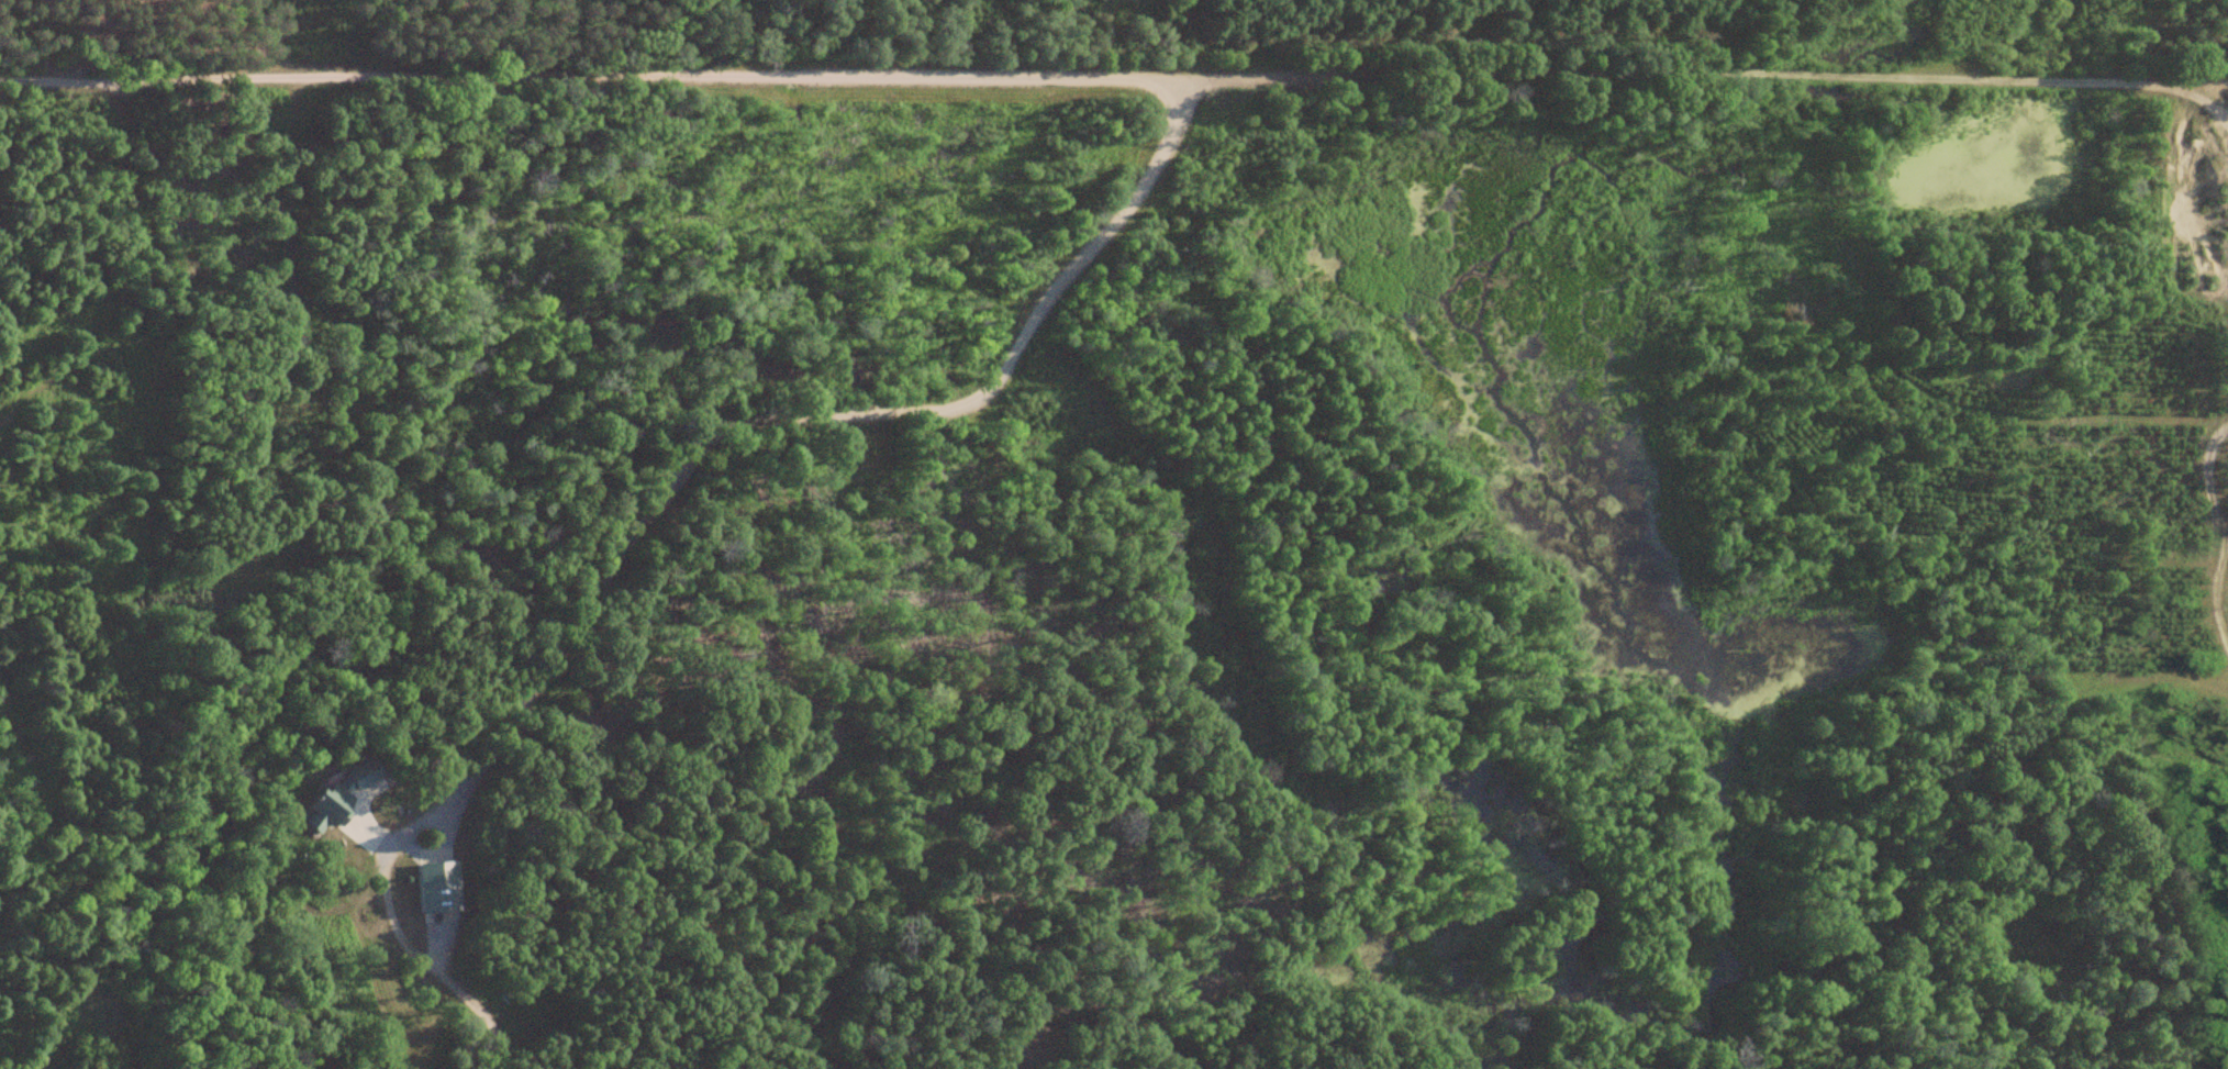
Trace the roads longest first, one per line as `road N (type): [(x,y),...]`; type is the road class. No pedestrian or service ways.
road 1 (residential): [(1782,73),(0,77)]

